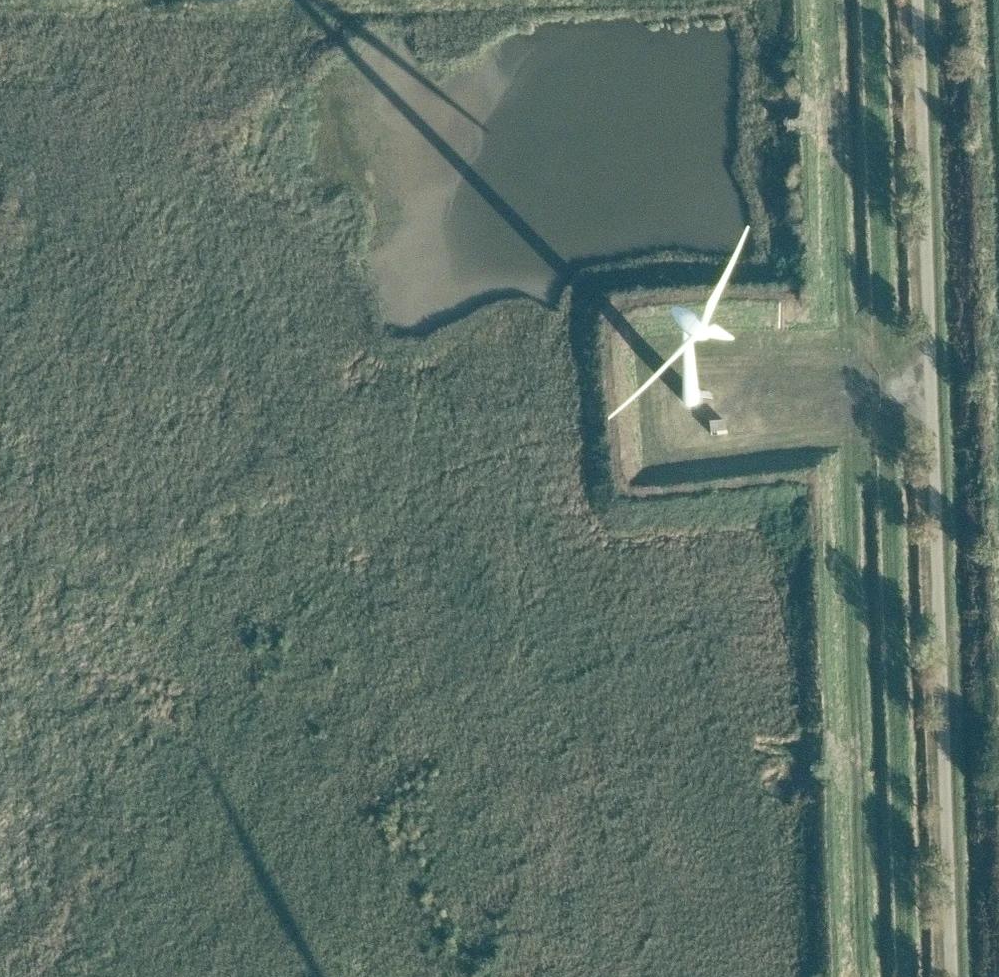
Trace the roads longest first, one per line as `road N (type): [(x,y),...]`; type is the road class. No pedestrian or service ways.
road 1 (unclassified): [(952,976),(915,0)]

